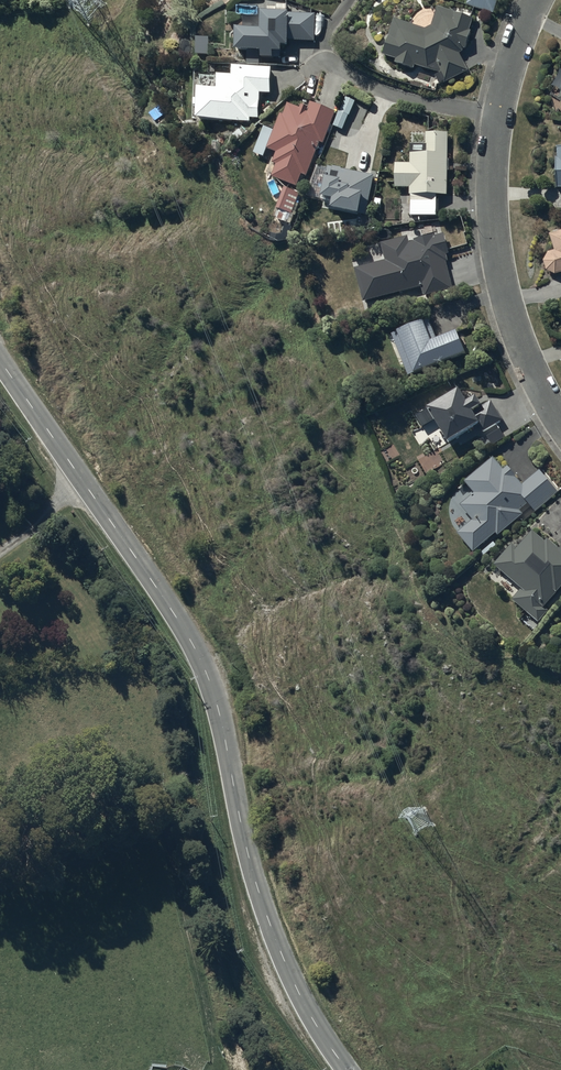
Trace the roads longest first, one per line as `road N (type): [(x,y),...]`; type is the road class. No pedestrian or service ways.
road 1 (tertiary): [(0,358),(198,648),(272,934),(346,1069)]
road 2 (residential): [(537,0),(498,114),(492,212),(512,324),(560,422)]

